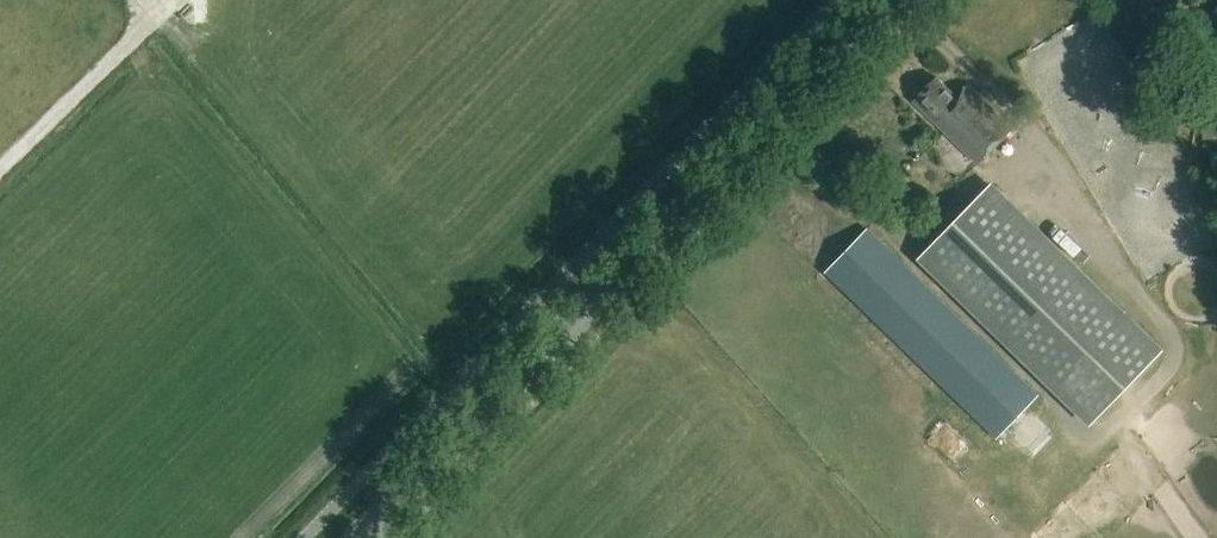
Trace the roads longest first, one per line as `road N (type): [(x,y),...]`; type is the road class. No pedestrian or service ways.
road 1 (primary): [(364,537),(892,0)]
road 2 (track): [(0,167),(155,18),(143,0)]

